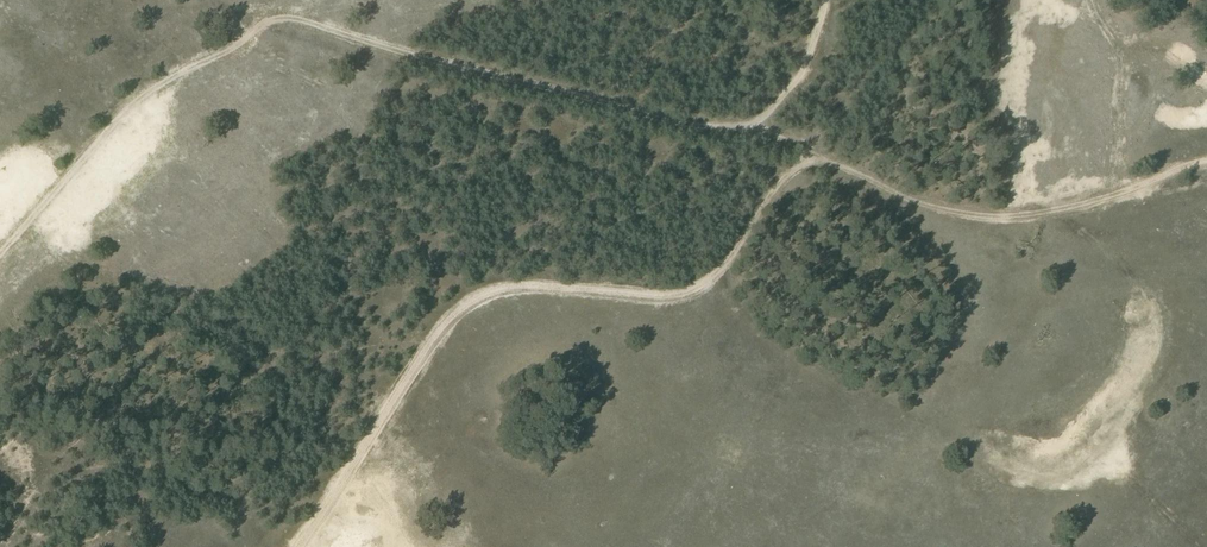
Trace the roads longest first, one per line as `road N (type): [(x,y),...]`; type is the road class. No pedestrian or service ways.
road 1 (track): [(0,250),(52,200),(120,108),(231,46),(239,13),(249,8),(486,74),(735,129),(758,119),(787,90),(813,52),(824,0)]

